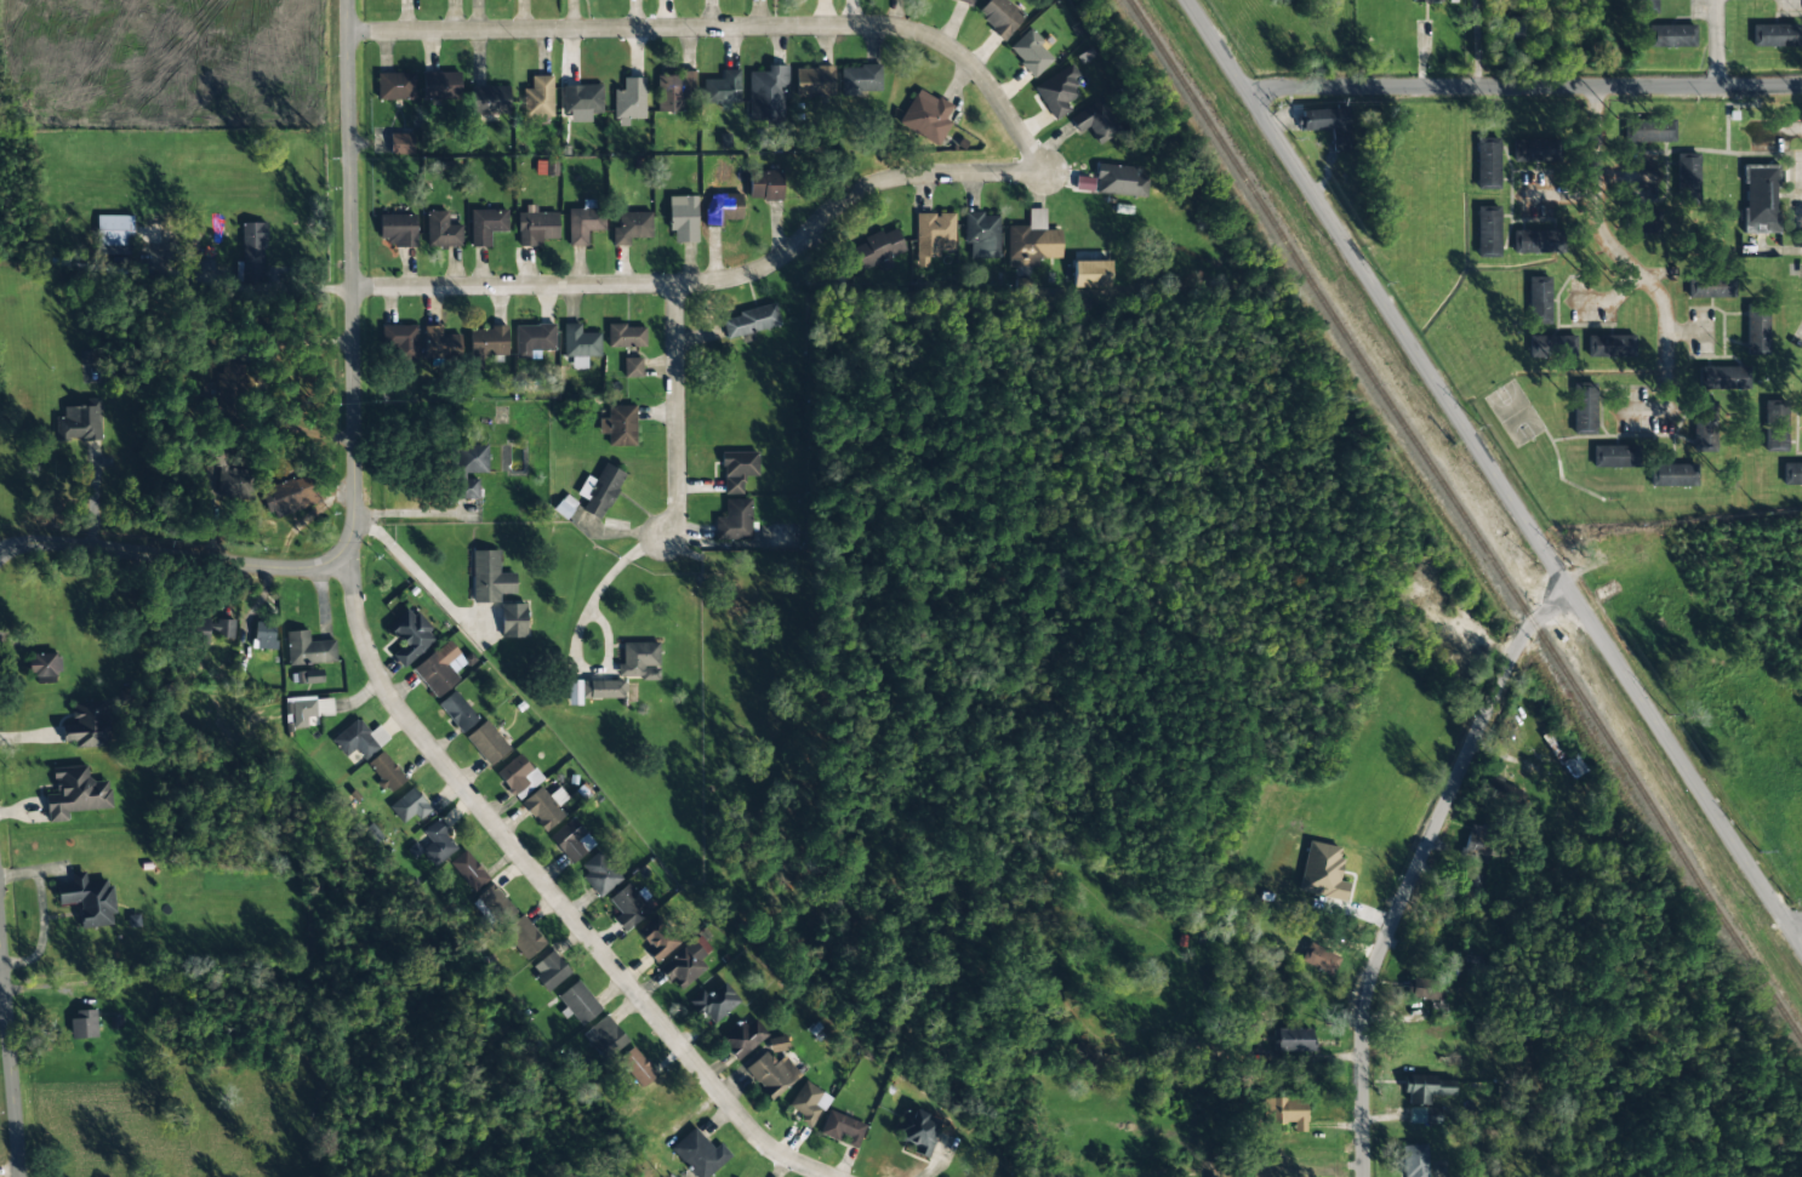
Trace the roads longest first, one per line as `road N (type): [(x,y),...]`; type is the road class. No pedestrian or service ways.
road 1 (tertiary): [(1801,944),(1245,87)]
road 2 (residential): [(833,1176),(769,1145),(743,1120),(390,698),(365,639),(353,561)]
road 3 (residential): [(1047,171),(975,67),(941,42),(884,27),(352,33)]
road 4 (residential): [(1047,171),(878,183),(787,255),(728,279),(354,288)]
road 5 (residential): [(1364,1176),(1367,1006),(1378,962),(1530,623),(1572,589)]
road 6 (residential): [(353,561),(351,0)]
road 7 (residential): [(1801,85),(1245,87)]
road 8 (residential): [(0,558),(29,544),(286,570),(353,561)]
road 9 (residential): [(20,1176),(0,906)]
road 10 (residential): [(667,537),(679,522),(678,281)]

